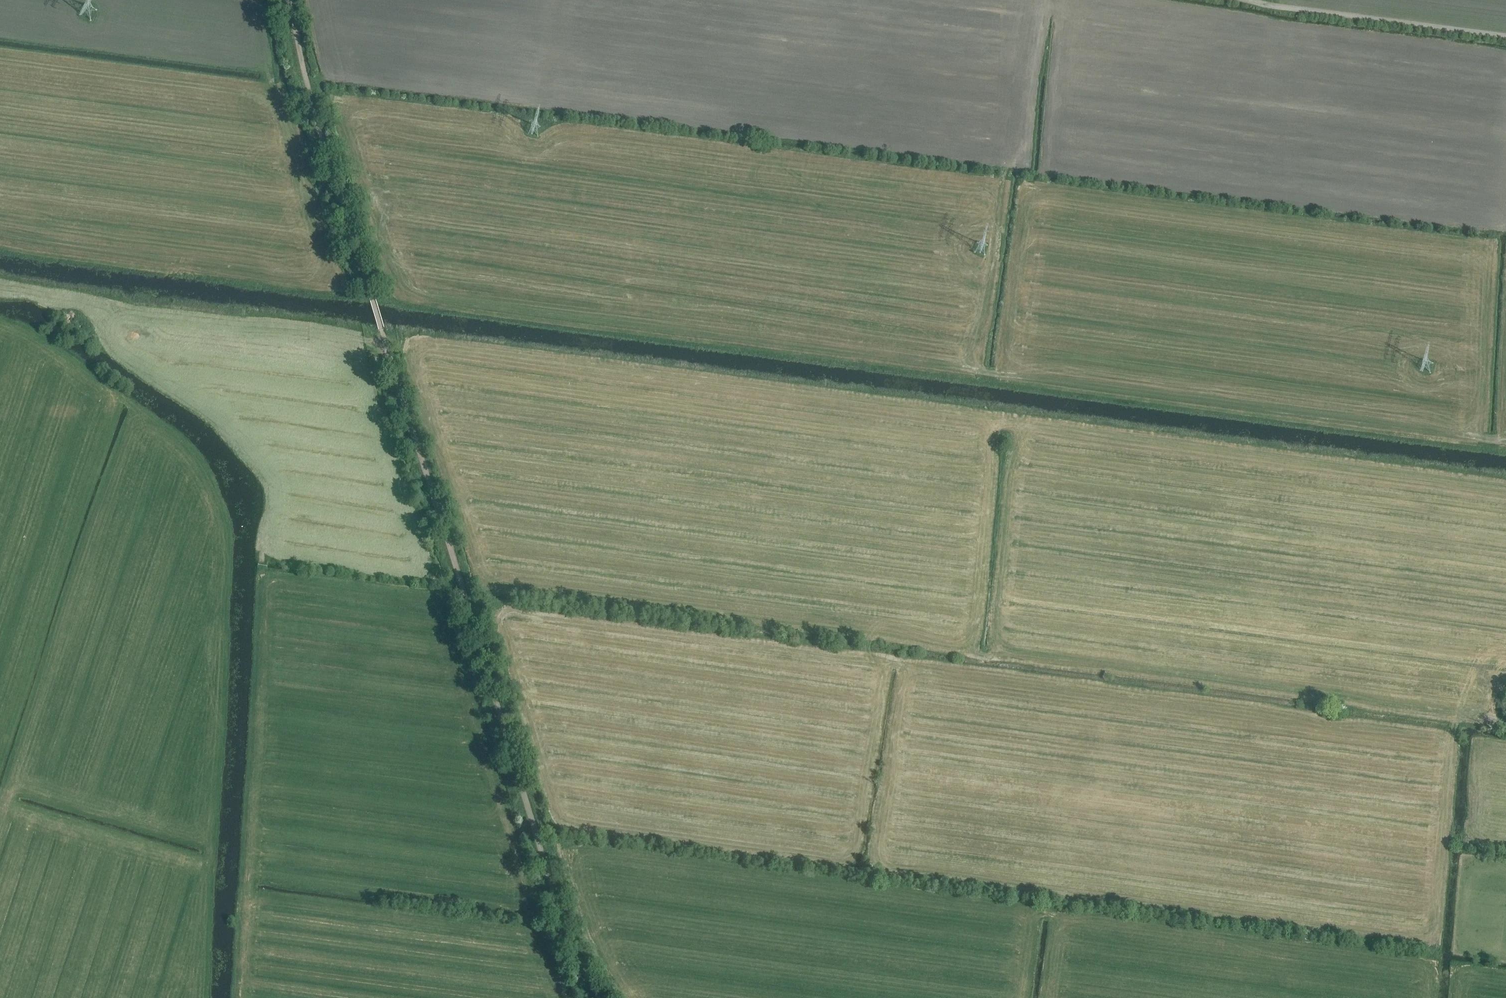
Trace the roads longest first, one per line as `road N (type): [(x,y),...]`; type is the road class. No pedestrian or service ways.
road 1 (track): [(600,997),(576,954),(384,341),(310,96),(291,0)]

